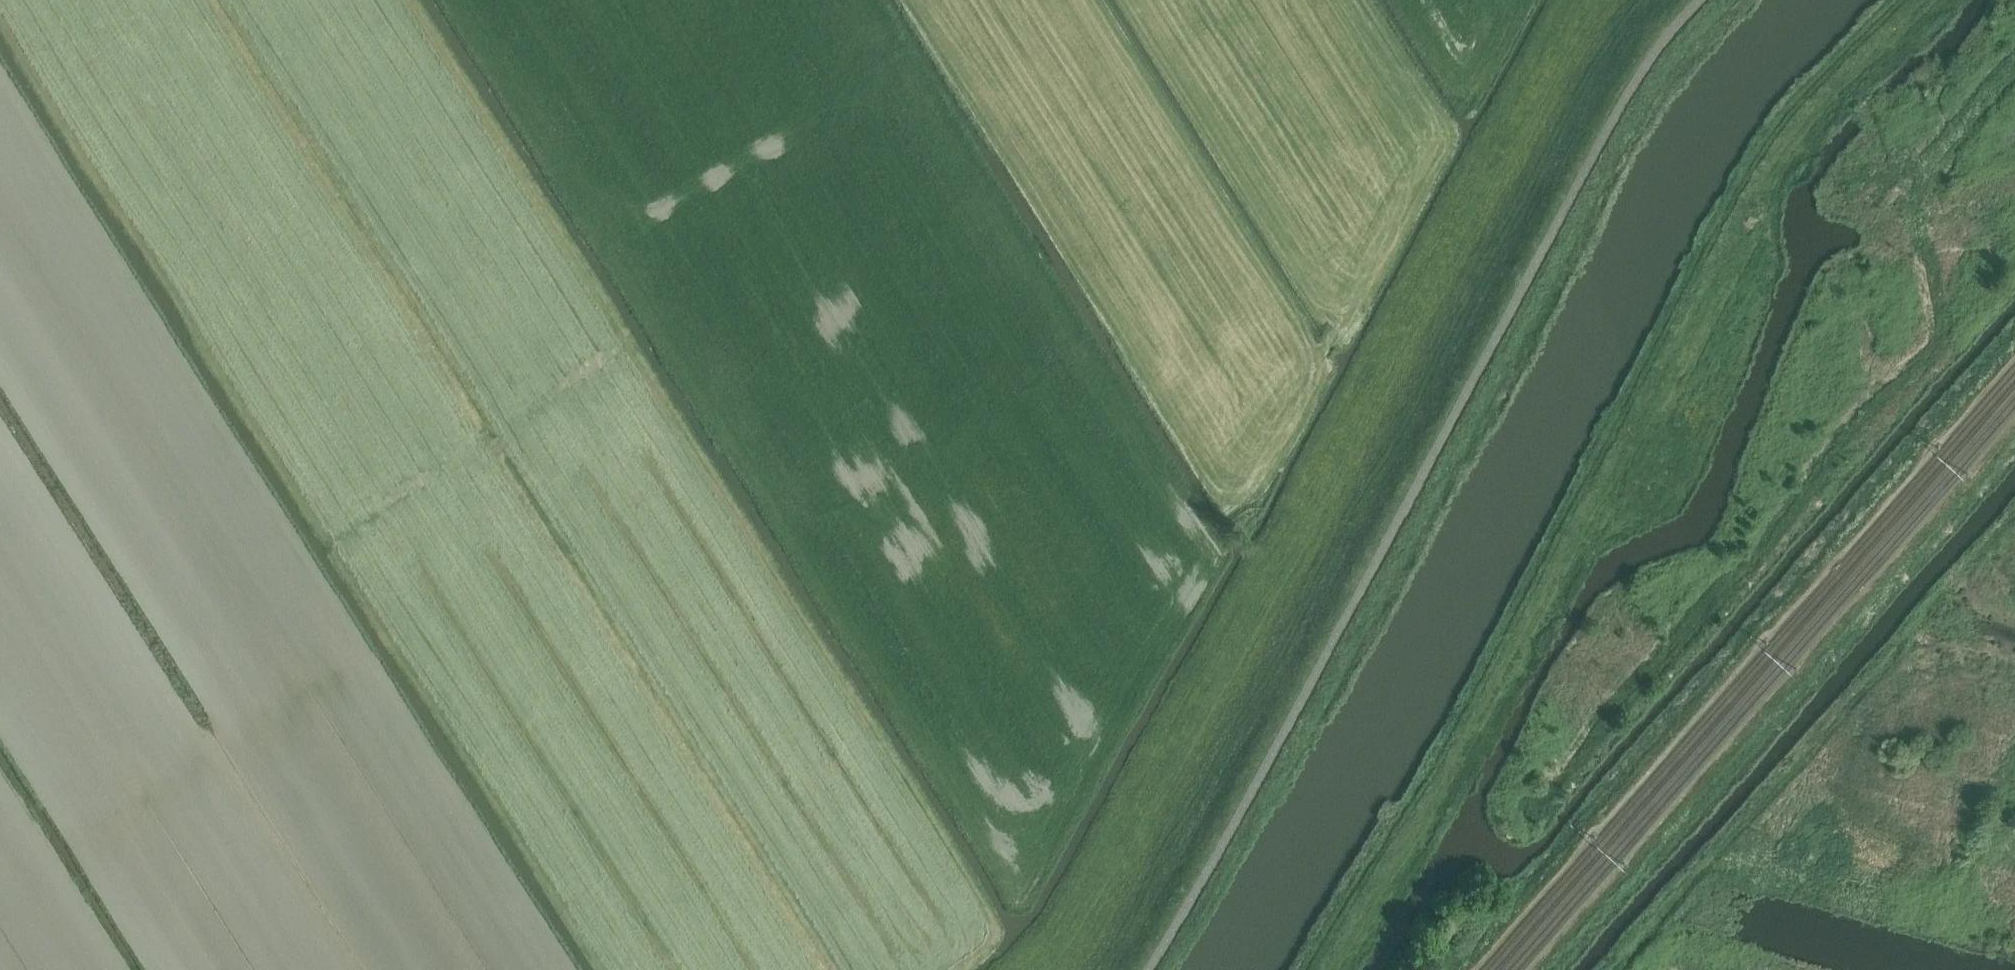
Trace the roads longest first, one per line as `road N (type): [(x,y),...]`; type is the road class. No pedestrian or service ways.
road 1 (track): [(1619,969),(1713,867),(1924,926)]

